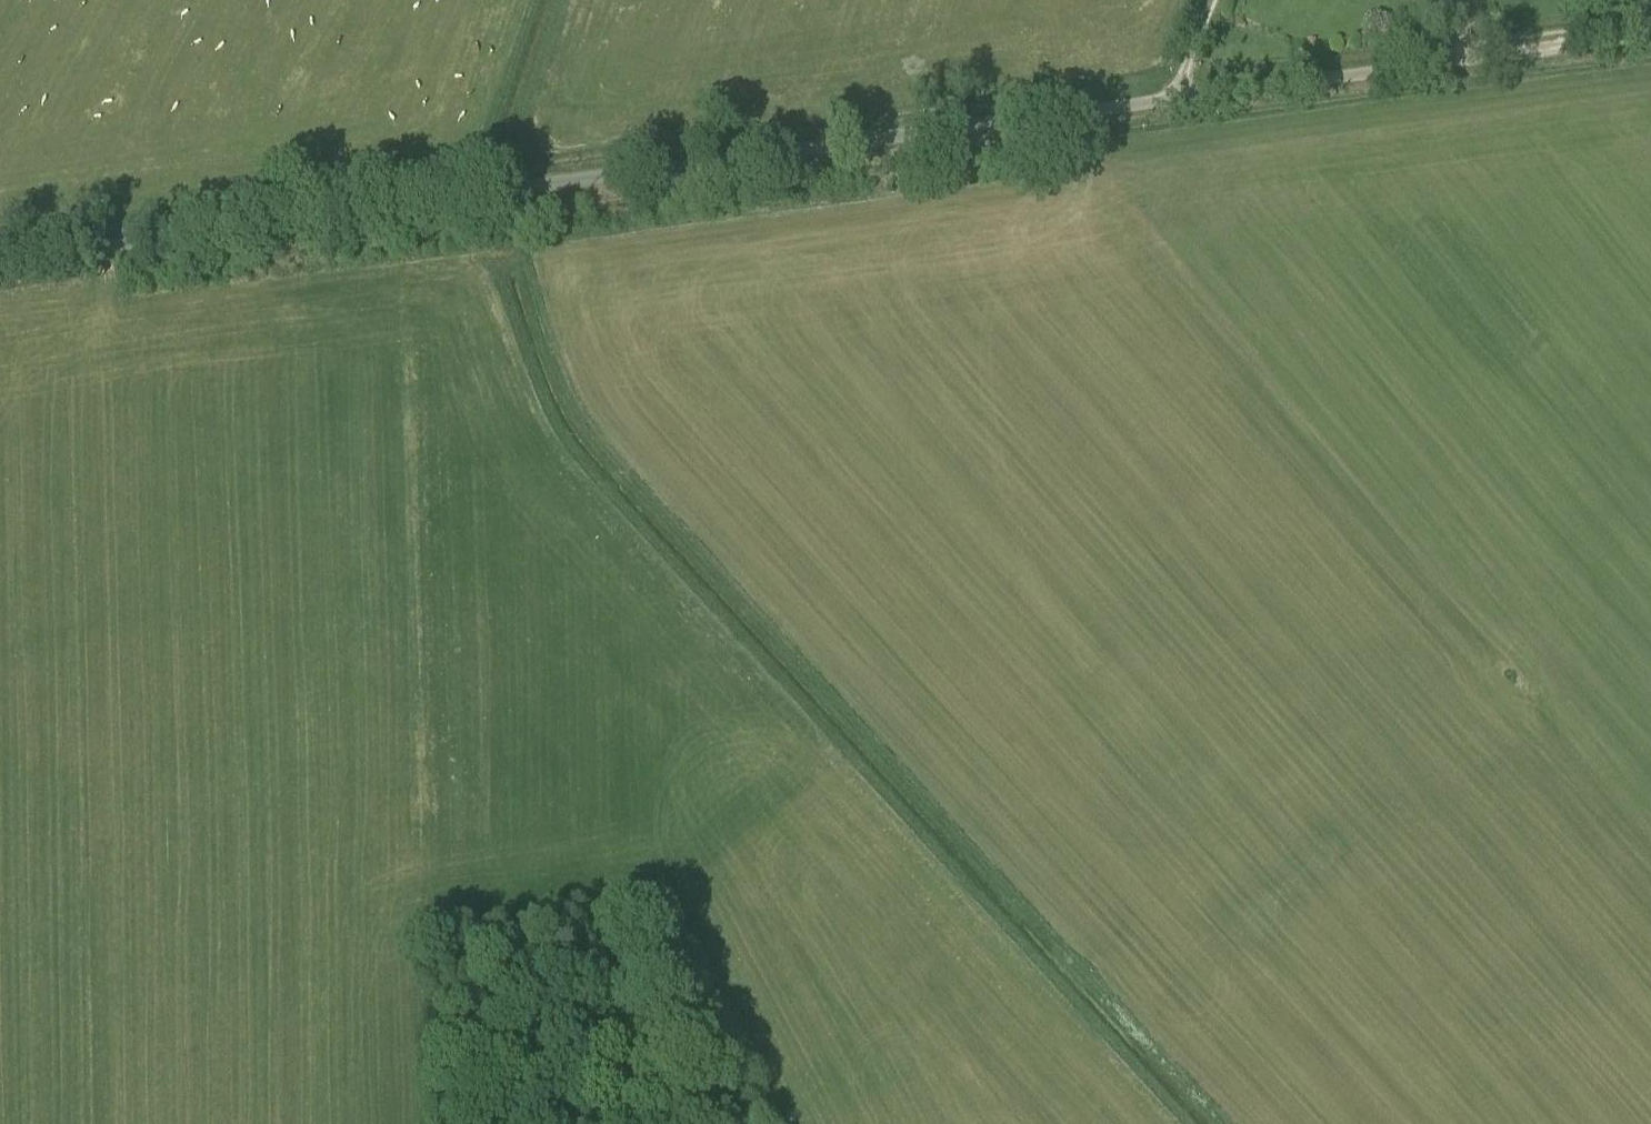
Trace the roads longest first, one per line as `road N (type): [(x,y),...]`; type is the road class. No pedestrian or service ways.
road 1 (unclassified): [(0,258),(1492,56)]
road 2 (track): [(1492,56),(1650,33)]

